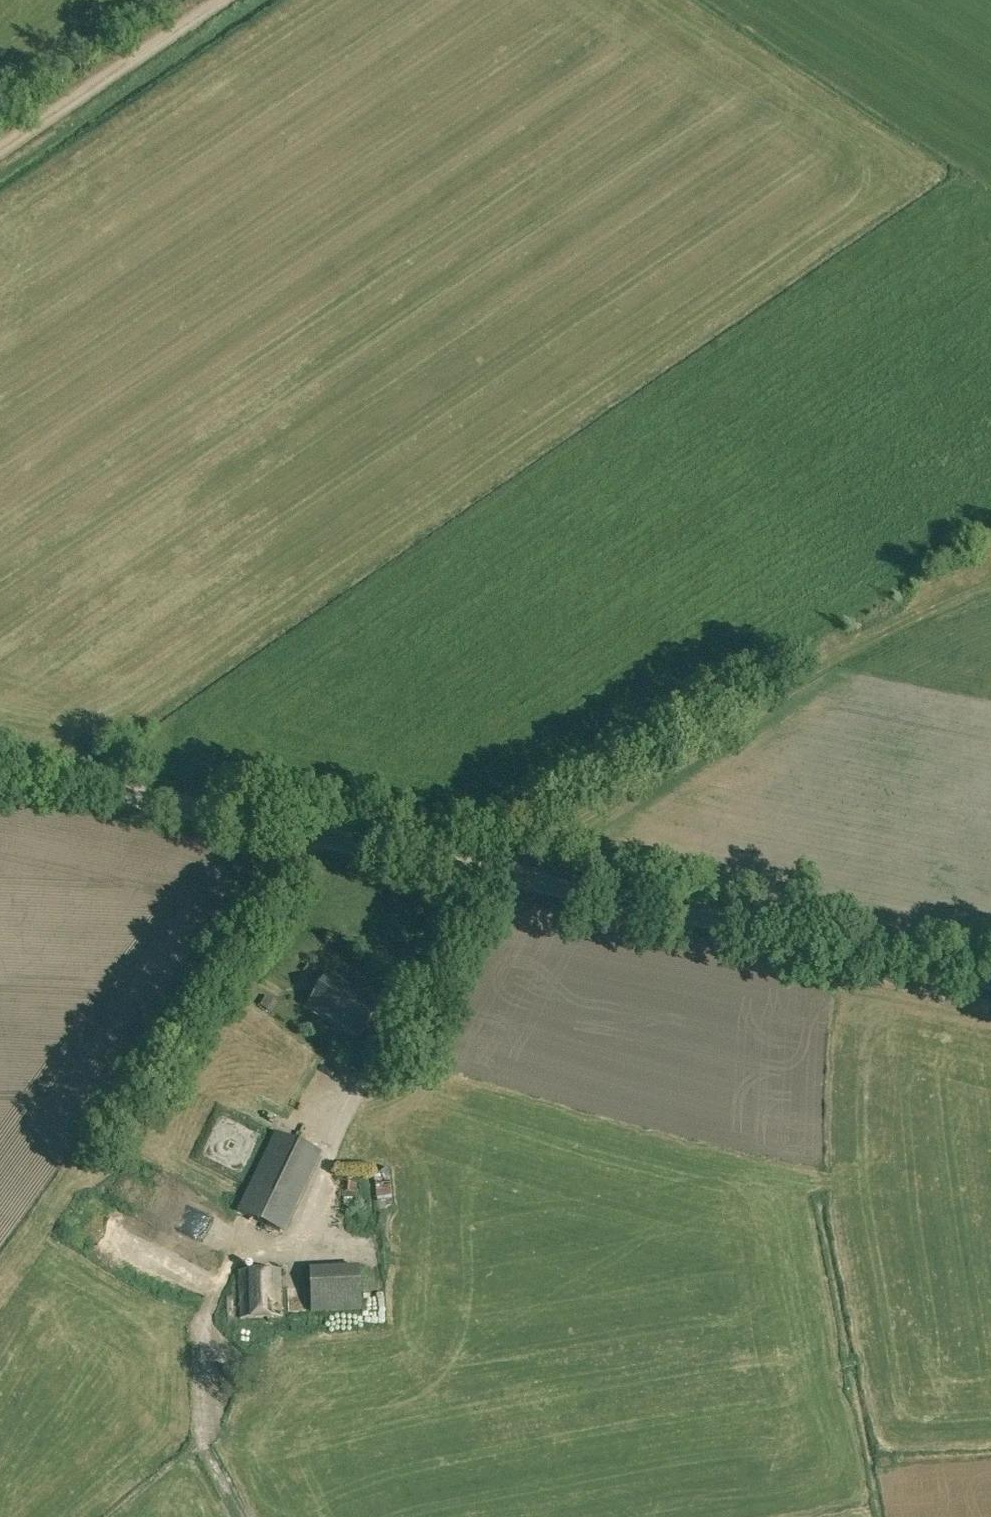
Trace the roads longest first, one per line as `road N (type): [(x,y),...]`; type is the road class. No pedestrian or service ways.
road 1 (unclassified): [(990,965),(0,768)]
road 2 (track): [(225,0),(0,150)]

